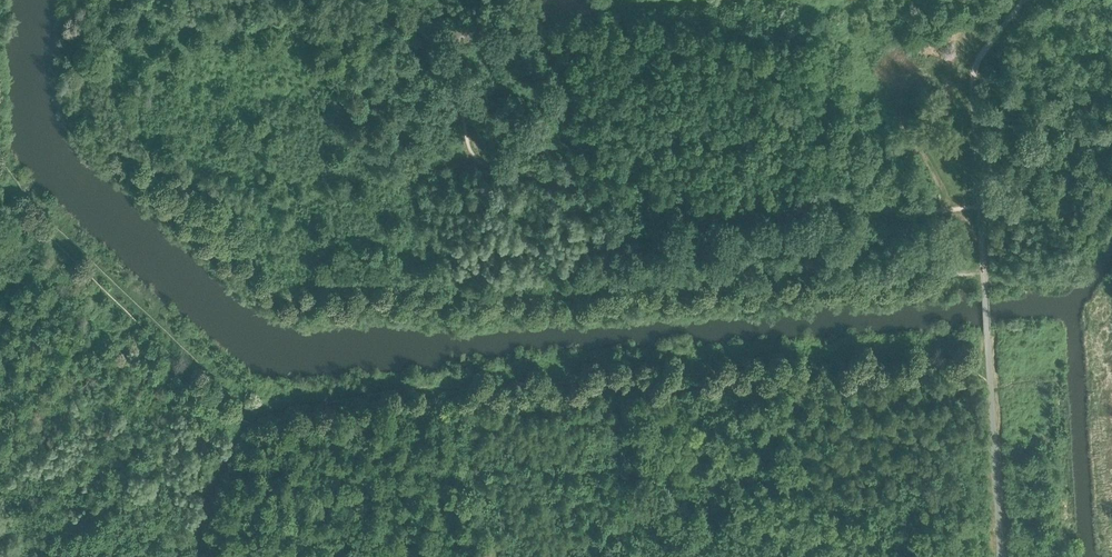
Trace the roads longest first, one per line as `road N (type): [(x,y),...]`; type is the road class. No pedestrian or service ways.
road 1 (track): [(984,271),(474,304),(308,299),(285,308),(100,138),(236,212),(452,152),(480,141),(455,60),(459,30),(531,0)]
road 2 (track): [(478,142),(490,152),(690,192),(818,187),(906,205),(980,208)]
road 3 (track): [(623,379),(911,363)]
road 4 (track): [(242,408),(271,417),(384,394),(438,393)]
road 5 (track): [(438,393),(623,379)]
road 6 (track): [(201,556),(242,408)]

